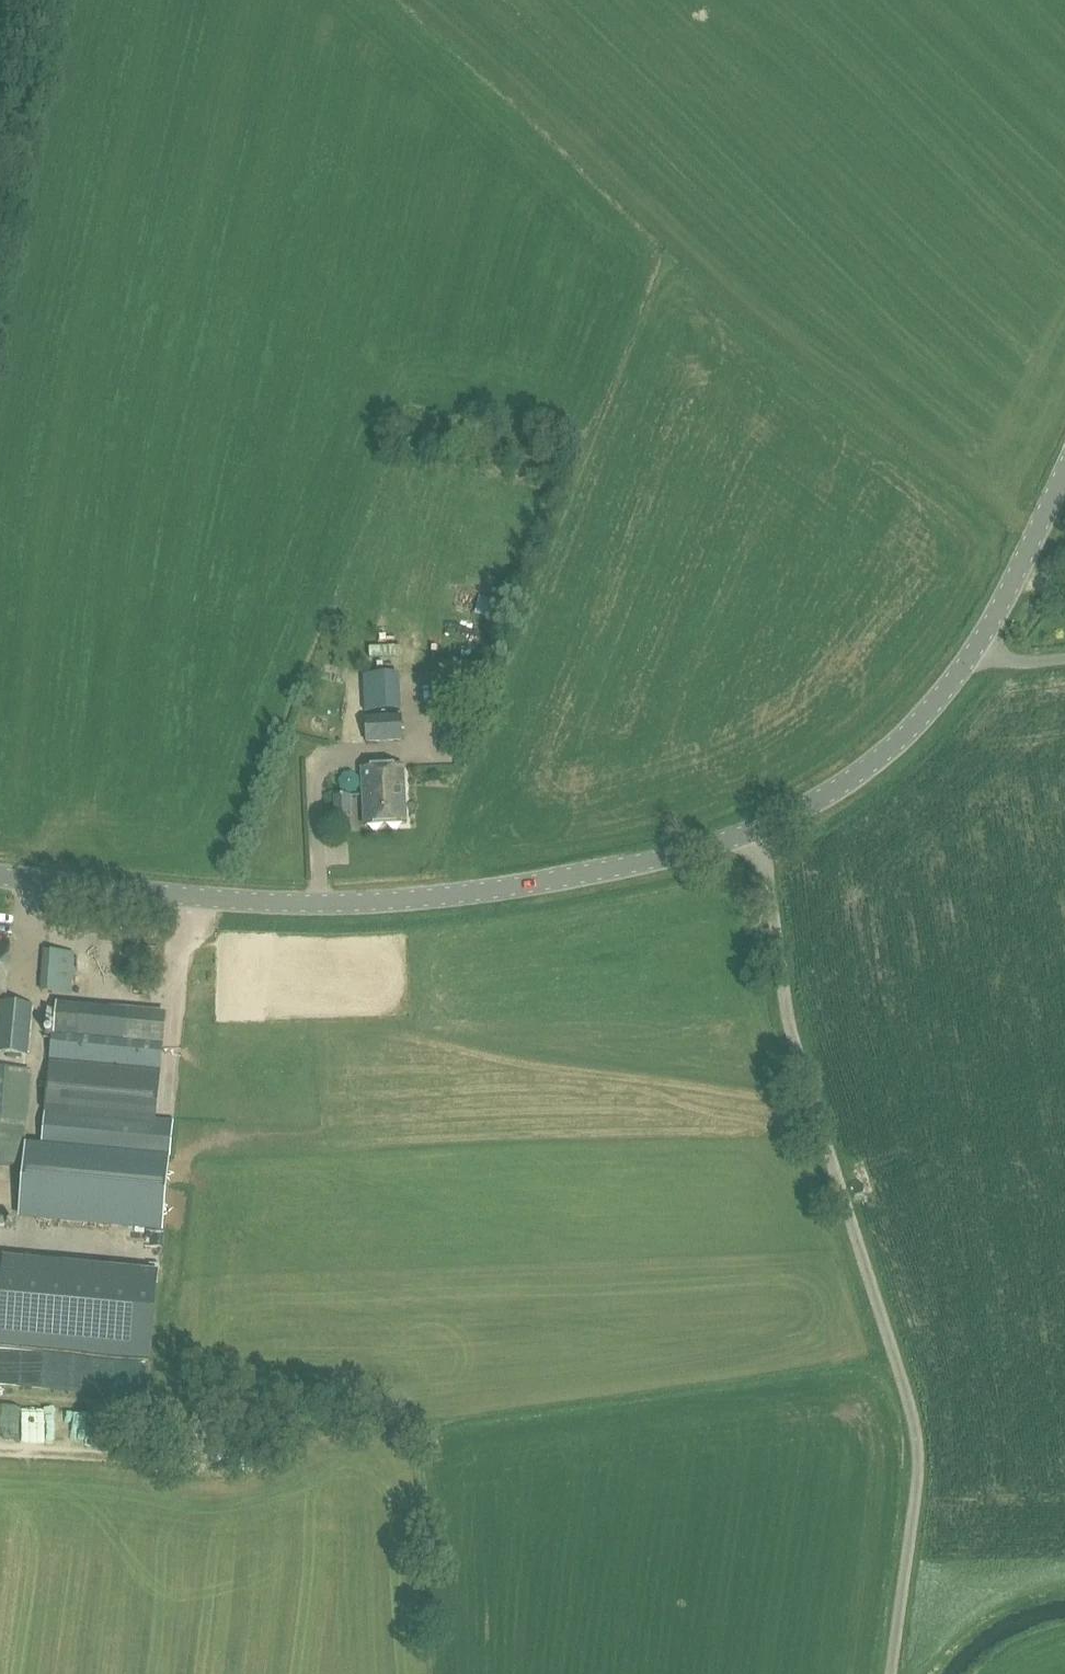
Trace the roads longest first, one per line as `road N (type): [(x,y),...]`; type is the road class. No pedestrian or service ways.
road 1 (tertiary): [(1064,476),(973,655),(924,718),(869,769),(755,833),(541,885),(378,903),(281,904),(0,874)]

